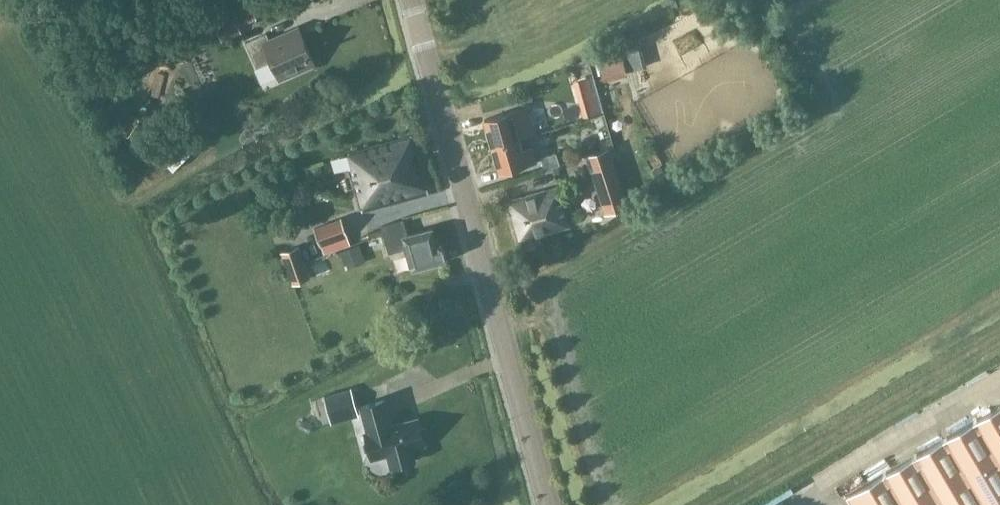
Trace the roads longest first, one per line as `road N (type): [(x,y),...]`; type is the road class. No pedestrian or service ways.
road 1 (tertiary): [(549,504),(413,0)]

